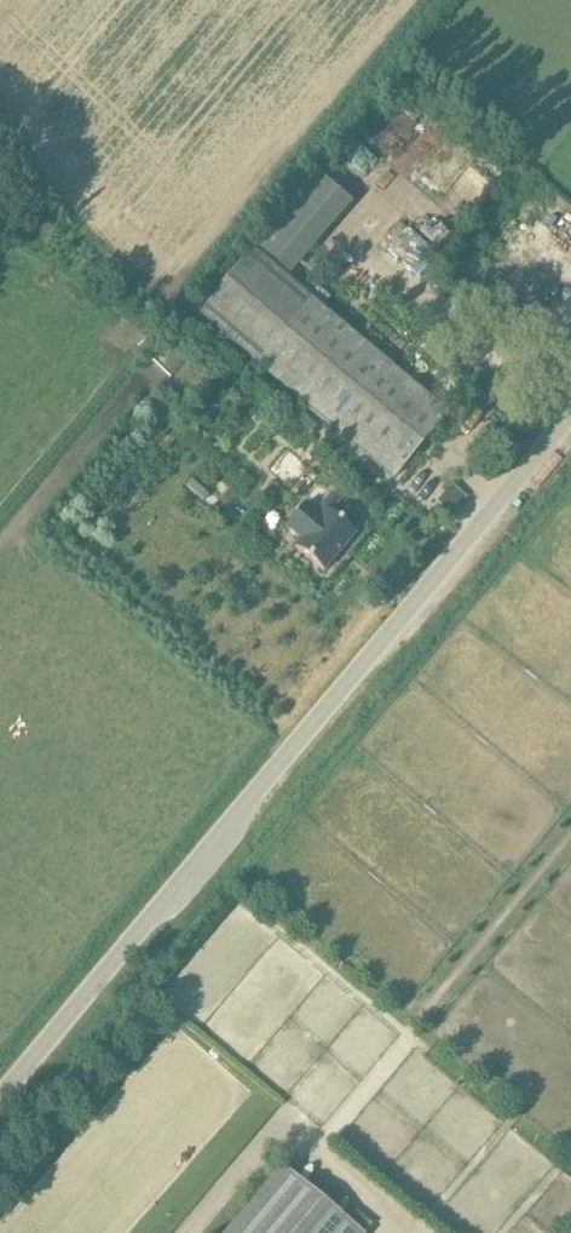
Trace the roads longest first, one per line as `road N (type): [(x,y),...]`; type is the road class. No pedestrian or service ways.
road 1 (unclassified): [(0,1078),(570,419)]

